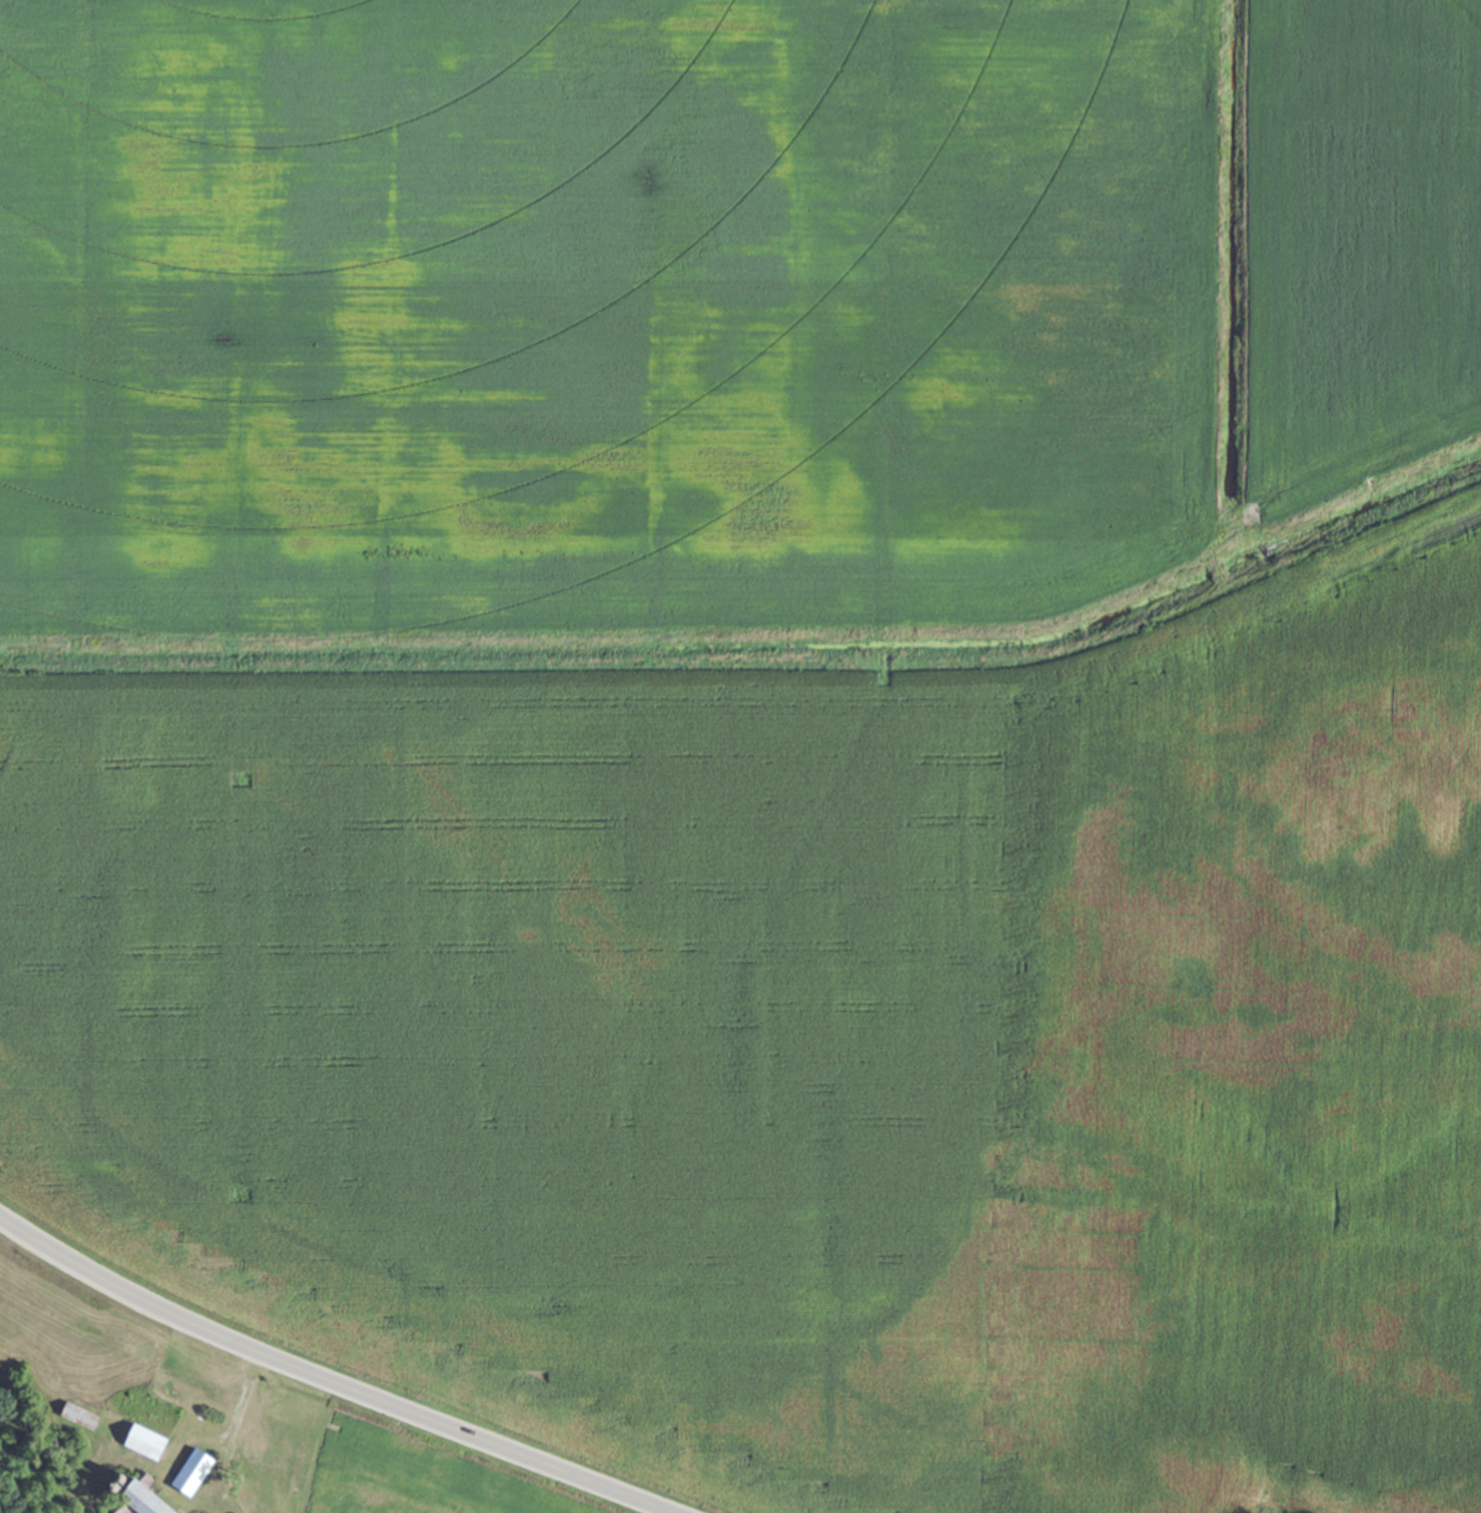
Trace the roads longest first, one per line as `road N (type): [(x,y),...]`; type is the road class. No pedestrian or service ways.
road 1 (secondary): [(0,1219),(76,1271),(679,1512)]

